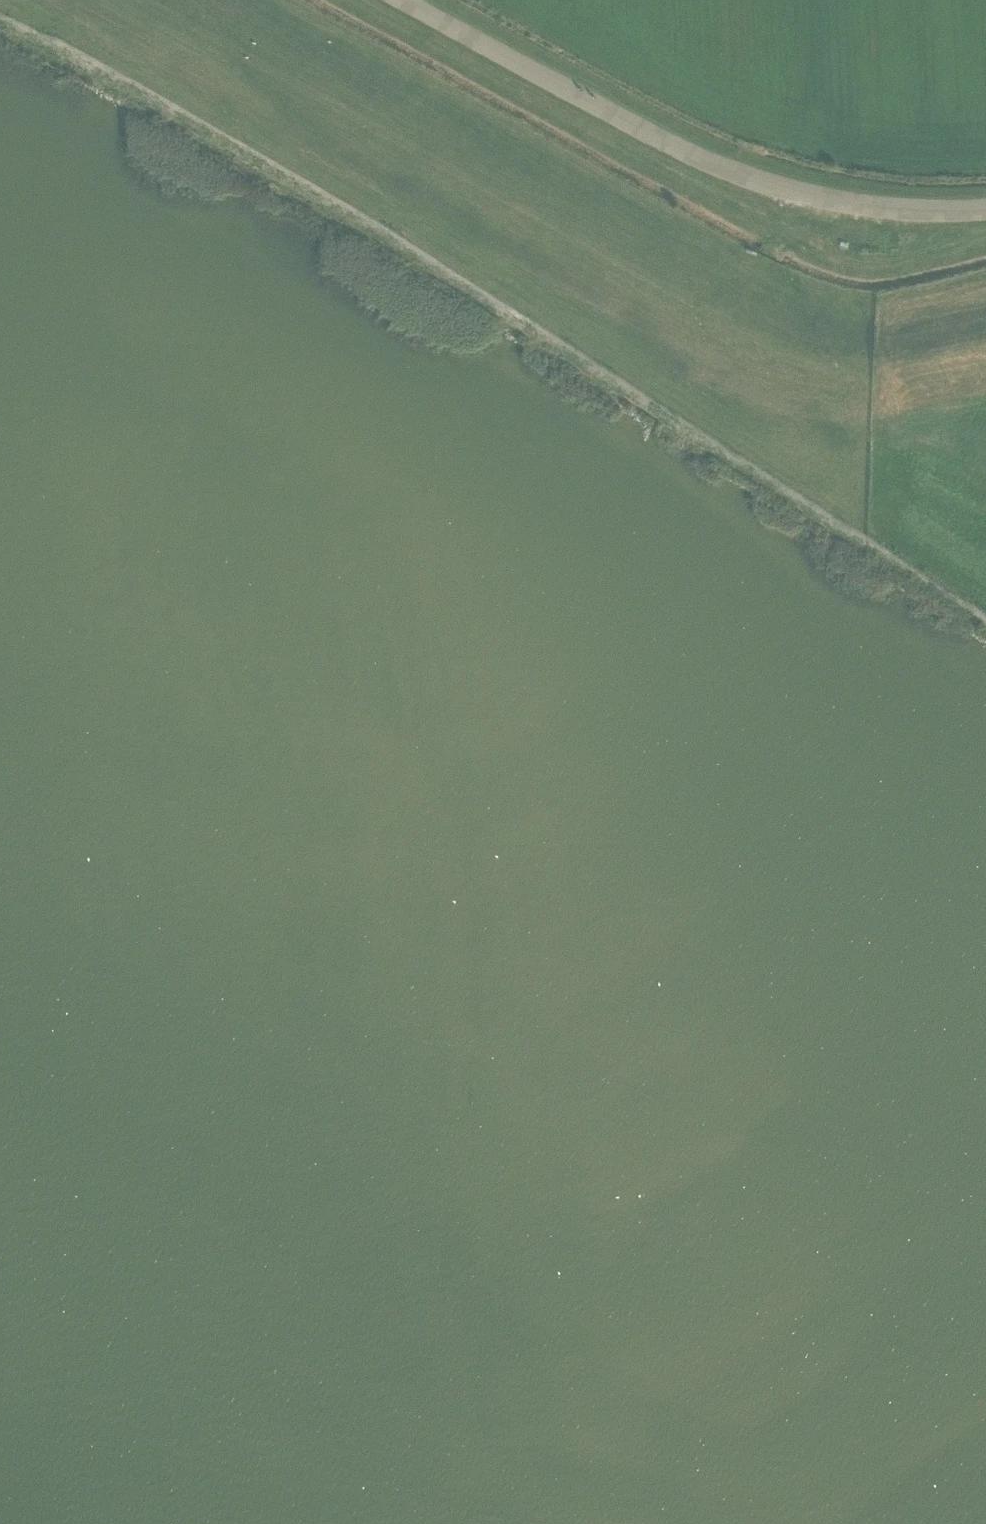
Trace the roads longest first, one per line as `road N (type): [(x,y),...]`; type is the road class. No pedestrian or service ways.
road 1 (tertiary): [(402,0),(746,177),(878,208),(985,211)]

